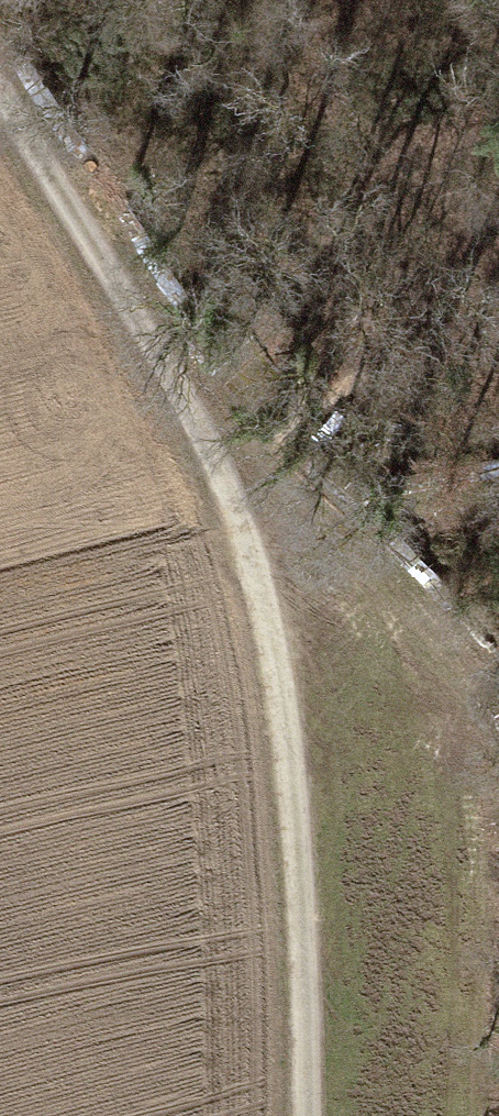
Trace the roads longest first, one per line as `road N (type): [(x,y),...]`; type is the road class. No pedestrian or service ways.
road 1 (track): [(0,97),(195,419),(245,539),(277,672),(297,855),(306,1115)]
road 2 (track): [(195,419),(445,594),(498,666)]

